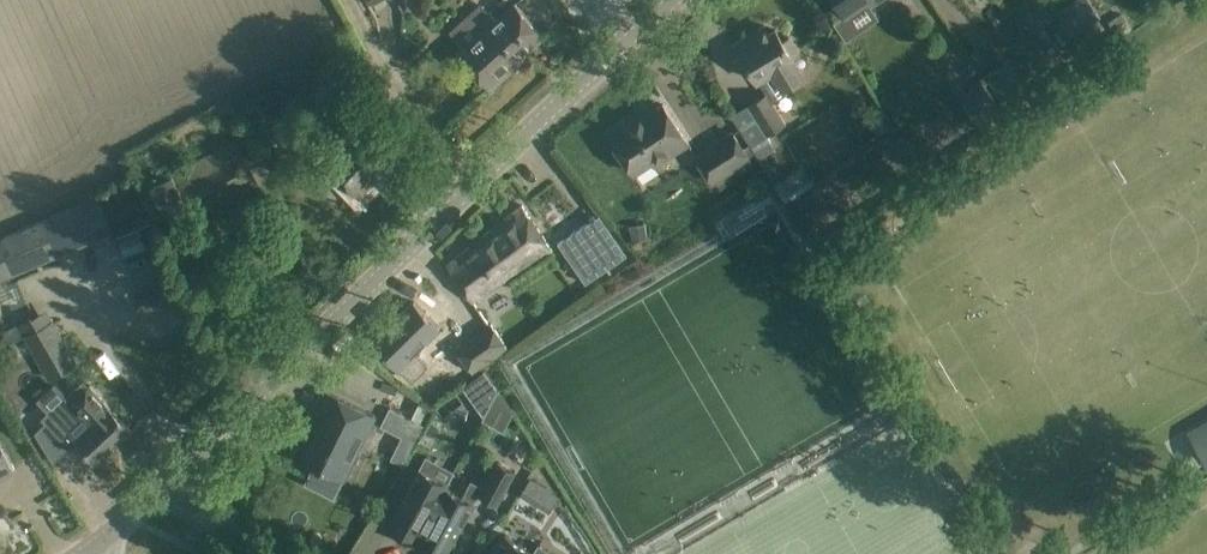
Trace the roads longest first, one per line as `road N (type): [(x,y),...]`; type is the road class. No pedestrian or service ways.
road 1 (unclassified): [(180,475),(499,161),(678,0)]

